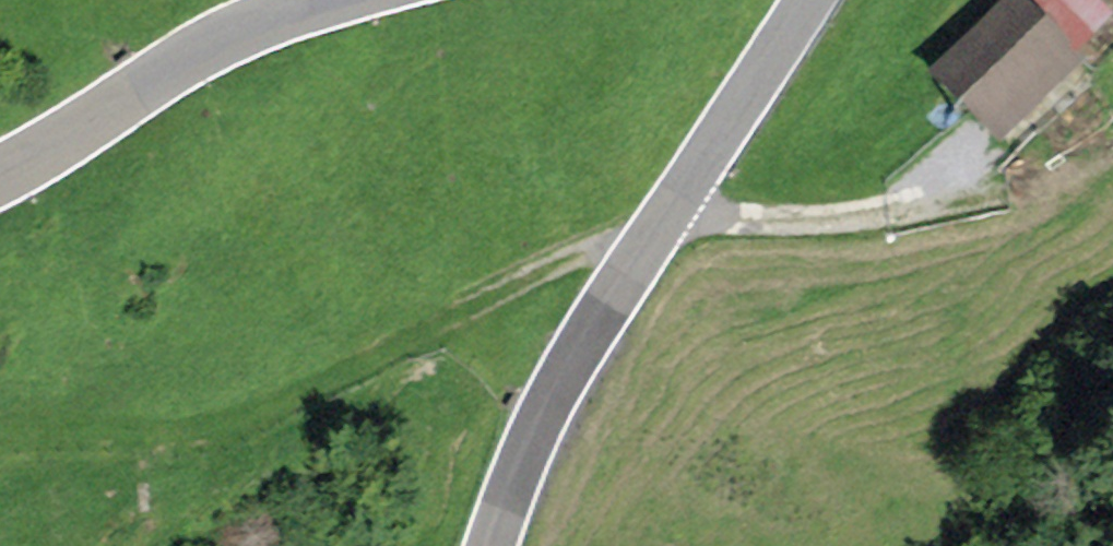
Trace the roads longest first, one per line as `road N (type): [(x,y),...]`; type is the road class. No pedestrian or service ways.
road 1 (track): [(1112,151),(896,206),(663,222),(259,410),(111,442),(0,444)]
road 2 (tertiary): [(810,0),(547,406),(487,545)]
road 3 (tertiary): [(0,173),(241,26),(327,0)]

